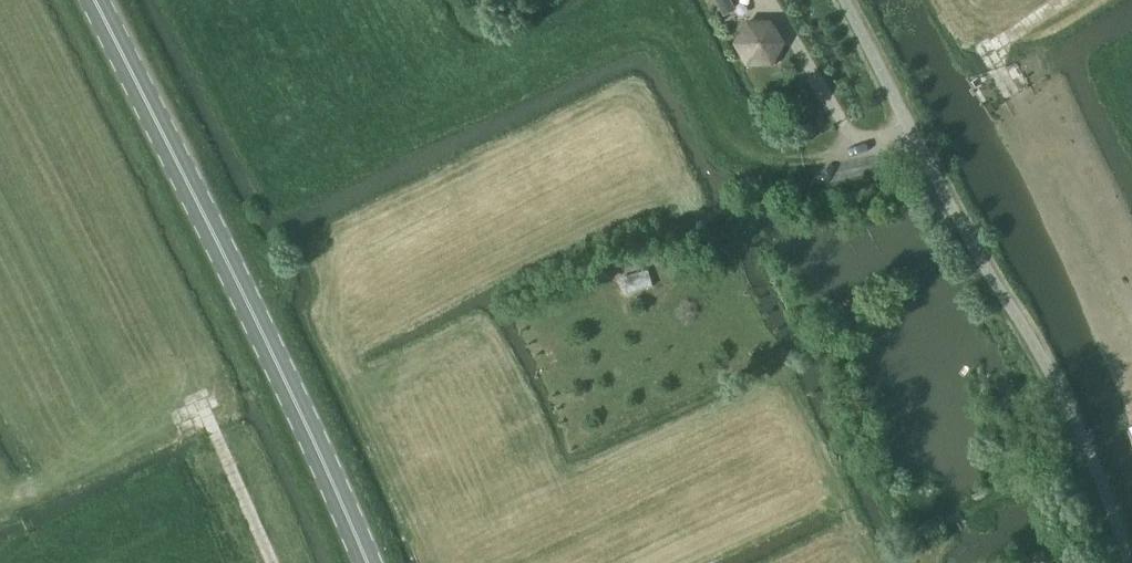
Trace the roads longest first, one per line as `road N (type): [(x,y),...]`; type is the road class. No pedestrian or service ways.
road 1 (unclassified): [(843,0),(956,221),(1041,361),(1101,485),(1126,562)]
road 2 (primary): [(363,562),(297,406),(93,0)]
road 3 (track): [(208,408),(276,562)]

